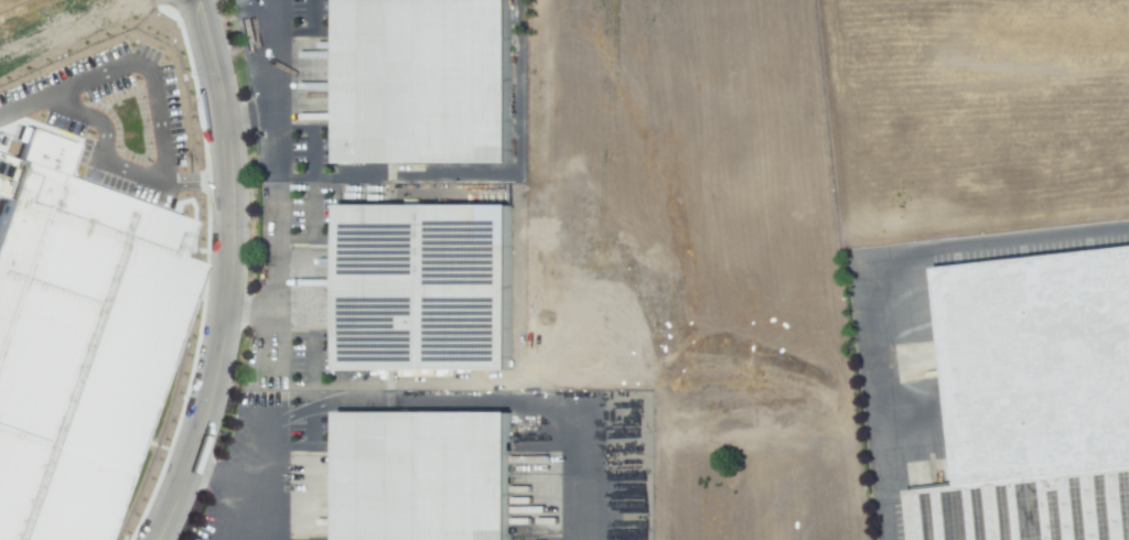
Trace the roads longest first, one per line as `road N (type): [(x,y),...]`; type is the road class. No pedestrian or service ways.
road 1 (tertiary): [(194,0),(226,121),(234,270),(208,408),(158,539)]

